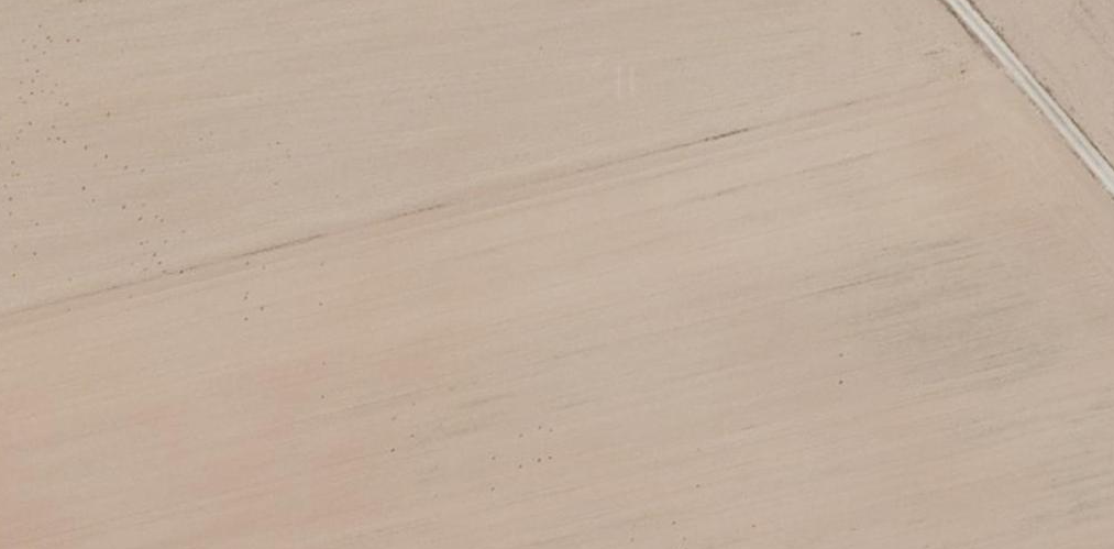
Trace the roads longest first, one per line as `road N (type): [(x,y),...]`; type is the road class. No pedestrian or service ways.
road 1 (track): [(957,0),(1113,184)]

